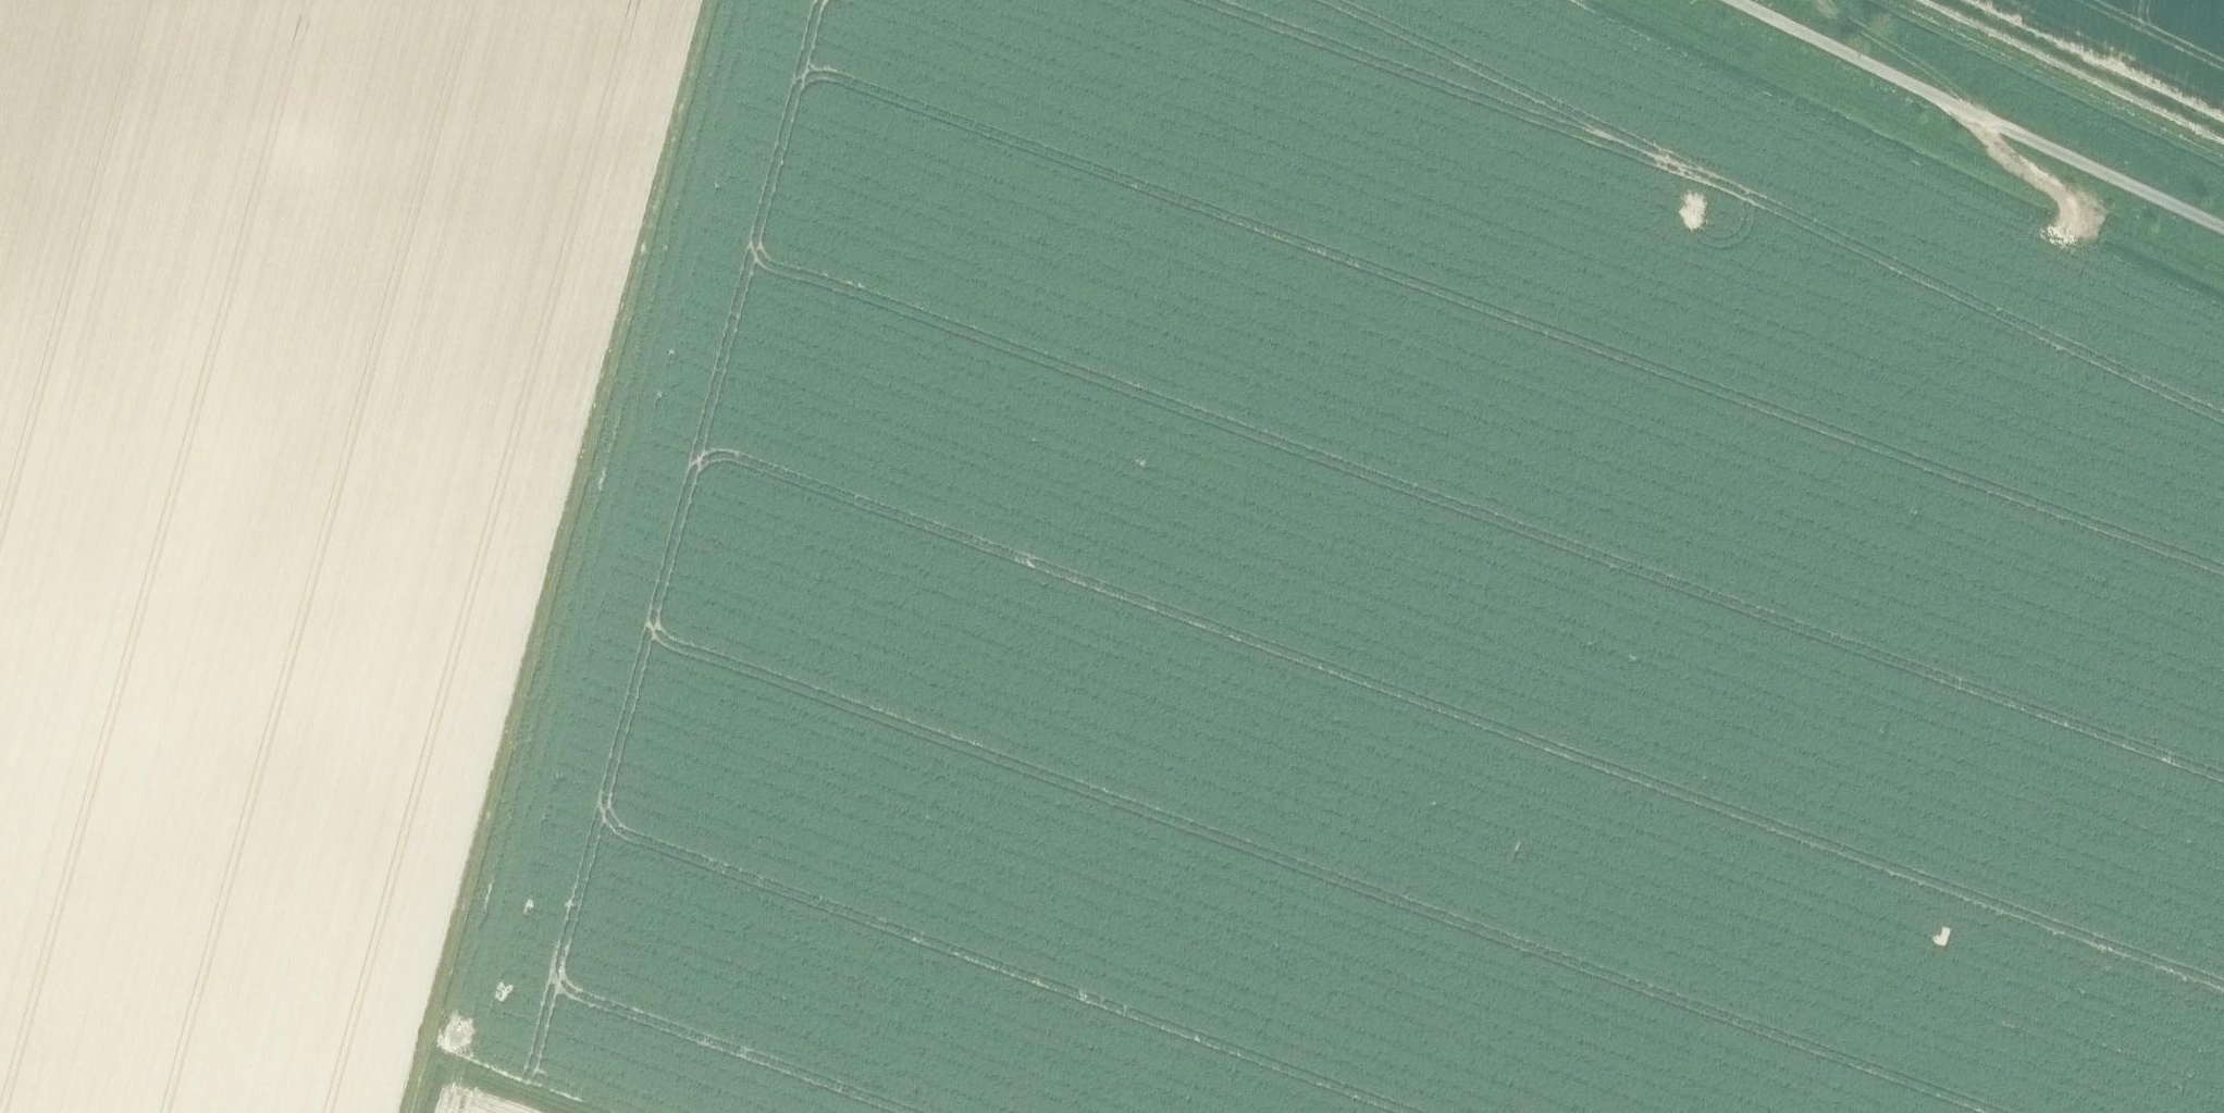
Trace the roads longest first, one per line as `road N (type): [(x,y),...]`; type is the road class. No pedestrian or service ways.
road 1 (unclassified): [(2223,229),(1738,0)]

